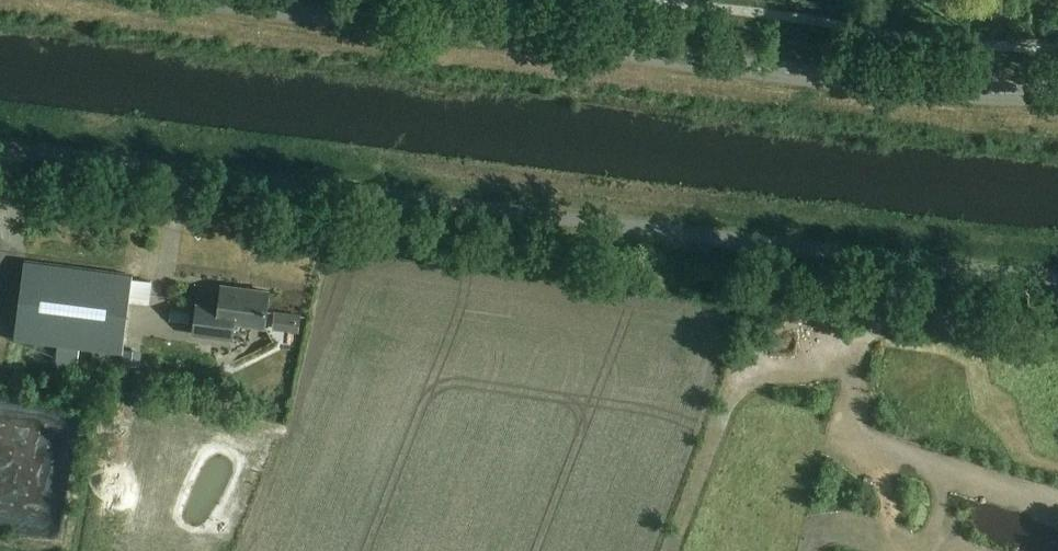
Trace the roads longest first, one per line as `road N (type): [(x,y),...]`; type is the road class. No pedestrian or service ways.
road 1 (unclassified): [(0,146),(1057,279)]
road 2 (tertiary): [(212,0),(1057,97)]

